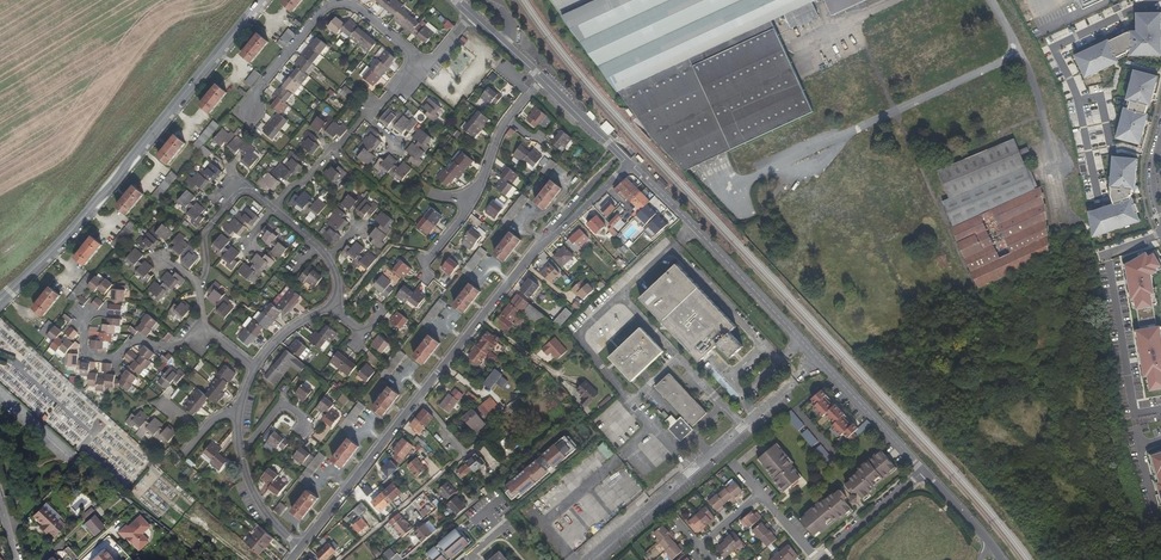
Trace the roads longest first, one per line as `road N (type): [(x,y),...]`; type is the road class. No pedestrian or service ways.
road 1 (tertiary): [(631,165),(923,471)]
road 2 (tertiary): [(0,300),(57,248),(262,0)]
road 3 (residential): [(301,548),(544,243)]
road 4 (residential): [(417,58),(360,11),(336,5),(259,88),(251,111)]
road 5 (residential): [(202,337),(163,347),(133,341),(115,358),(93,357),(84,345),(88,311)]
road 6 (residential): [(273,210),(250,192),(238,194),(204,236),(199,286)]
road 7 (residential): [(371,111),(273,210)]
road 8 (residential): [(817,559),(923,471)]
road 9 (tertiary): [(543,80),(631,165)]

